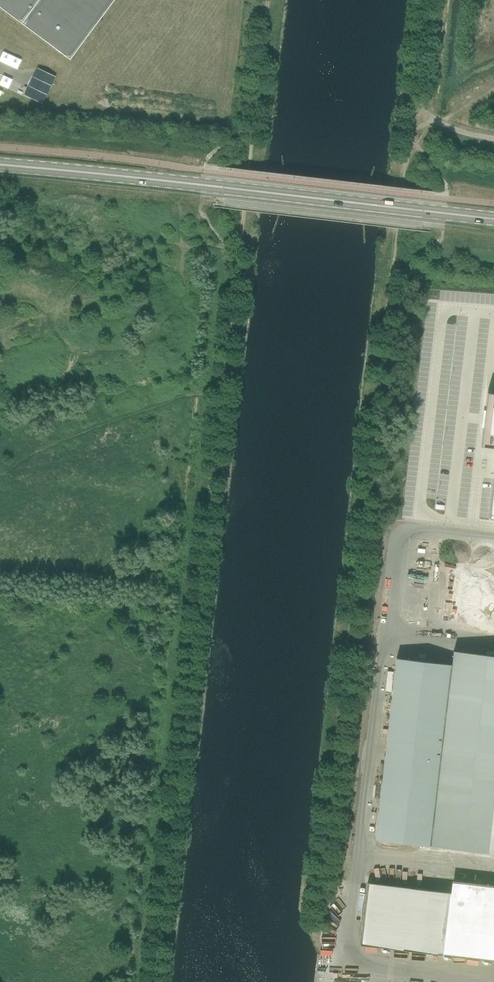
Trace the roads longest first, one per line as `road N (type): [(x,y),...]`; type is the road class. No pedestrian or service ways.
road 1 (track): [(253,126),(149,981)]
road 2 (track): [(413,136),(318,932)]
road 3 (secondary): [(493,219),(0,164)]
road 4 (track): [(268,0),(253,126)]

